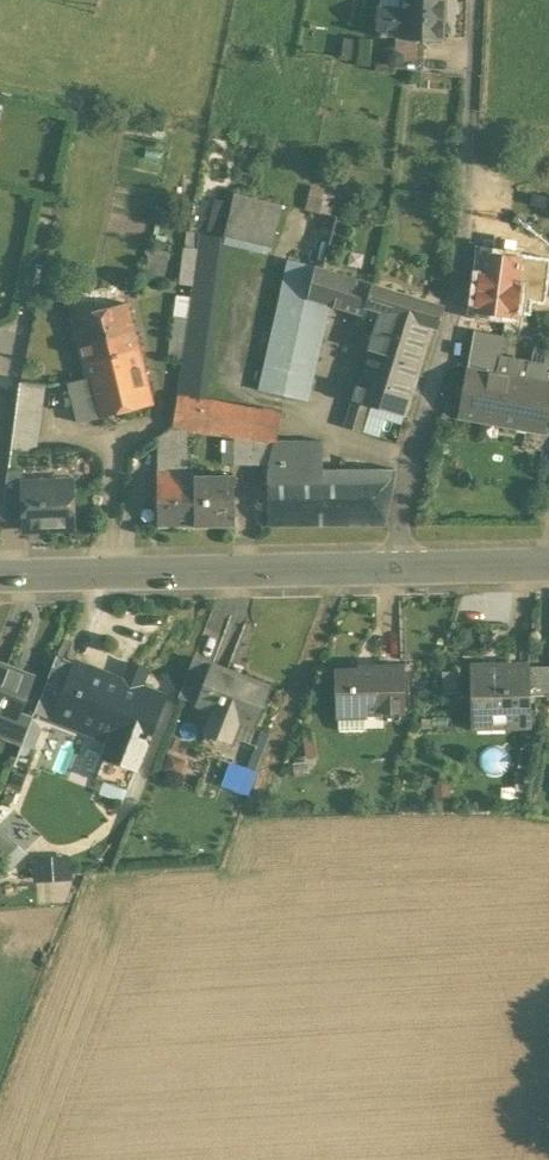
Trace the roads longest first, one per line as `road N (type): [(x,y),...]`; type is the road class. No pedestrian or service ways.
road 1 (residential): [(401,568),(402,518),(464,232),(476,0)]
road 2 (secondary): [(0,576),(401,568)]
road 3 (secondary): [(401,568),(548,565)]

